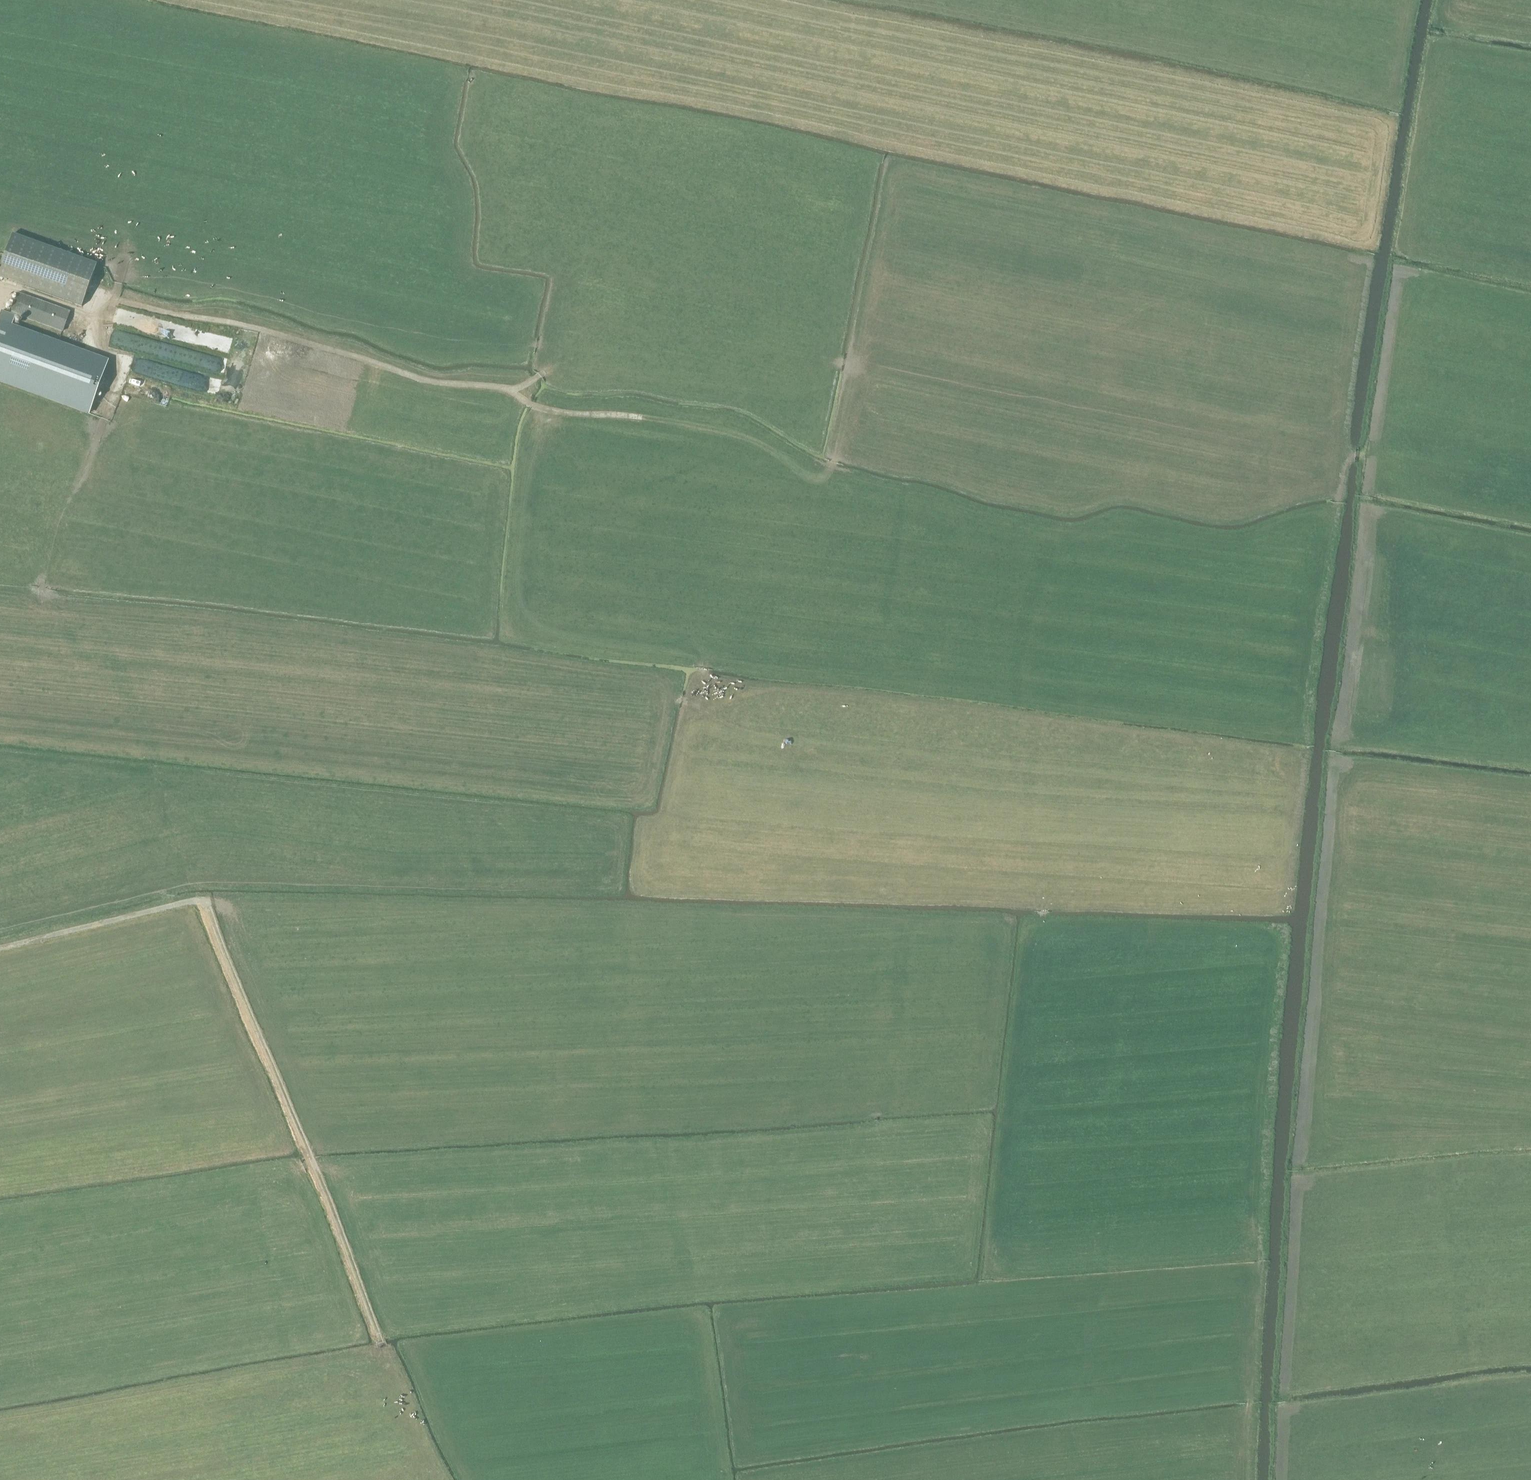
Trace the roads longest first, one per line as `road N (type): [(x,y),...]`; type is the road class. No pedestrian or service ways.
road 1 (track): [(513,392),(425,381),(227,322),(109,299),(97,317),(0,284)]
road 2 (track): [(1264,1085),(1262,1260),(1240,1479)]
road 3 (track): [(684,492),(639,418),(534,407),(513,392),(609,335)]
road 4 (track): [(0,1257),(311,1162)]
road 5 (track): [(311,1162),(203,900)]
road 6 (track): [(203,900),(0,948)]
road 7 (track): [(383,1347),(311,1162)]
road 8 (track): [(383,1347),(443,1479)]

